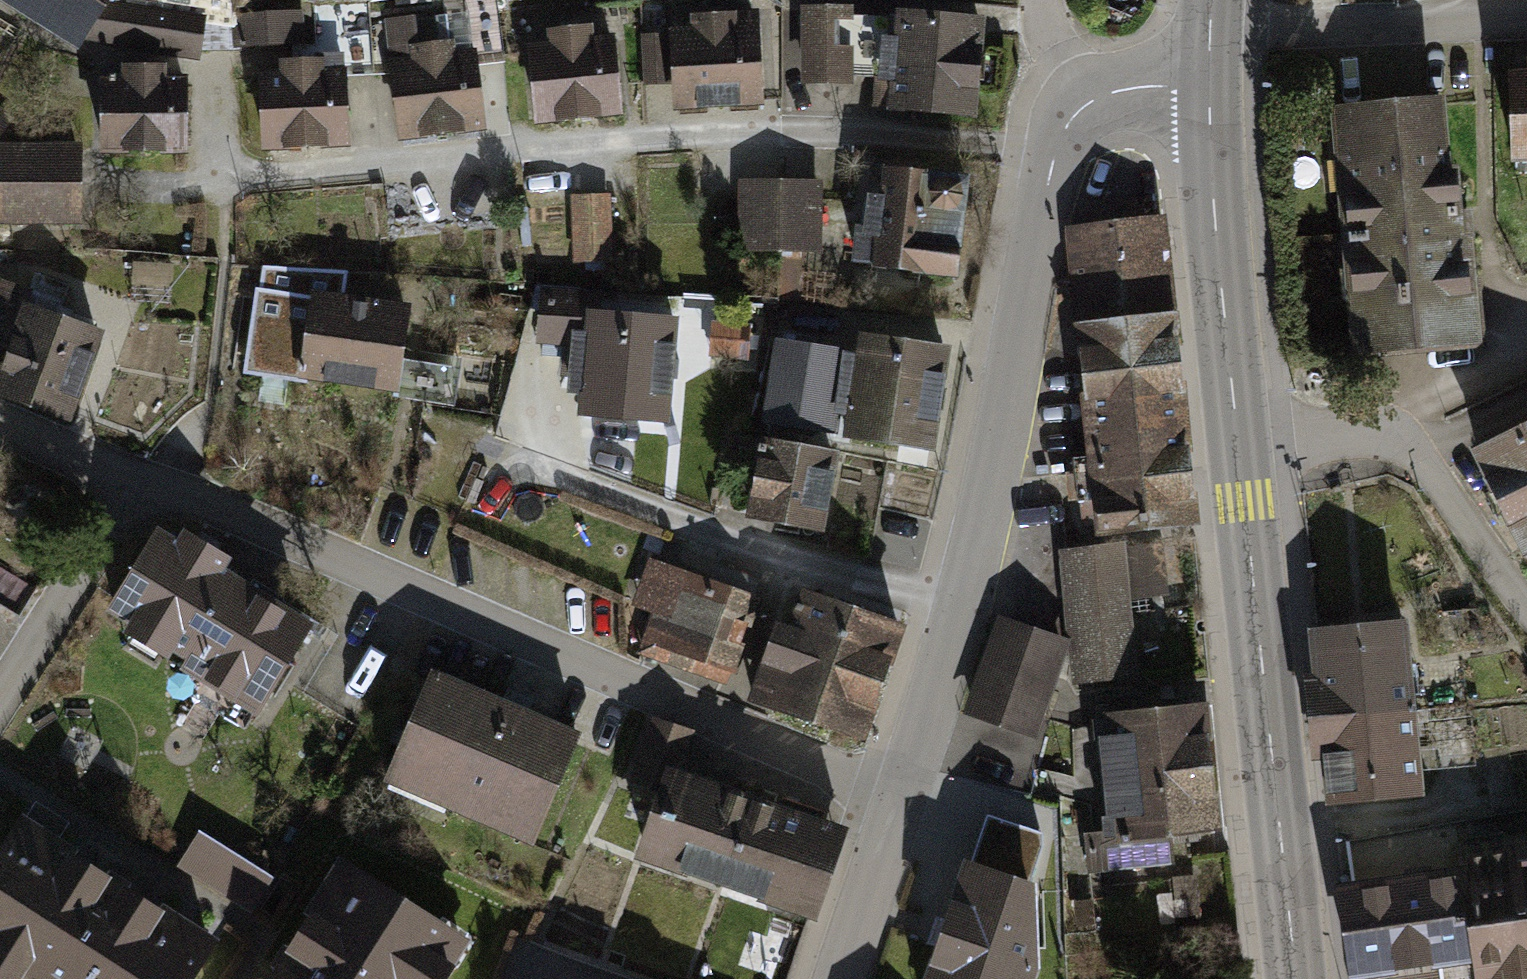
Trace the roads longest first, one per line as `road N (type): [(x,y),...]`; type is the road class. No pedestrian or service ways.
road 1 (residential): [(1055,148),(785,135),(138,194)]
road 2 (residential): [(901,802),(262,527),(133,482)]
road 3 (secondary): [(1294,978),(1239,446)]
road 4 (residential): [(960,616),(490,450)]
road 5 (residential): [(960,616),(1055,148)]
road 6 (residential): [(1239,446),(1396,440),(1526,608)]
road 7 (secondary): [(1239,446),(1213,199),(1211,87)]
road 8 (residential): [(1211,35),(1526,16)]
road 9 (residential): [(0,691),(133,482)]
road 10 (residential): [(901,802),(960,616)]
road 11 (residential): [(842,978),(901,802)]
road 12 (residential): [(133,482),(0,423)]
road 13 (residential): [(1084,106),(1144,88),(1211,87)]

